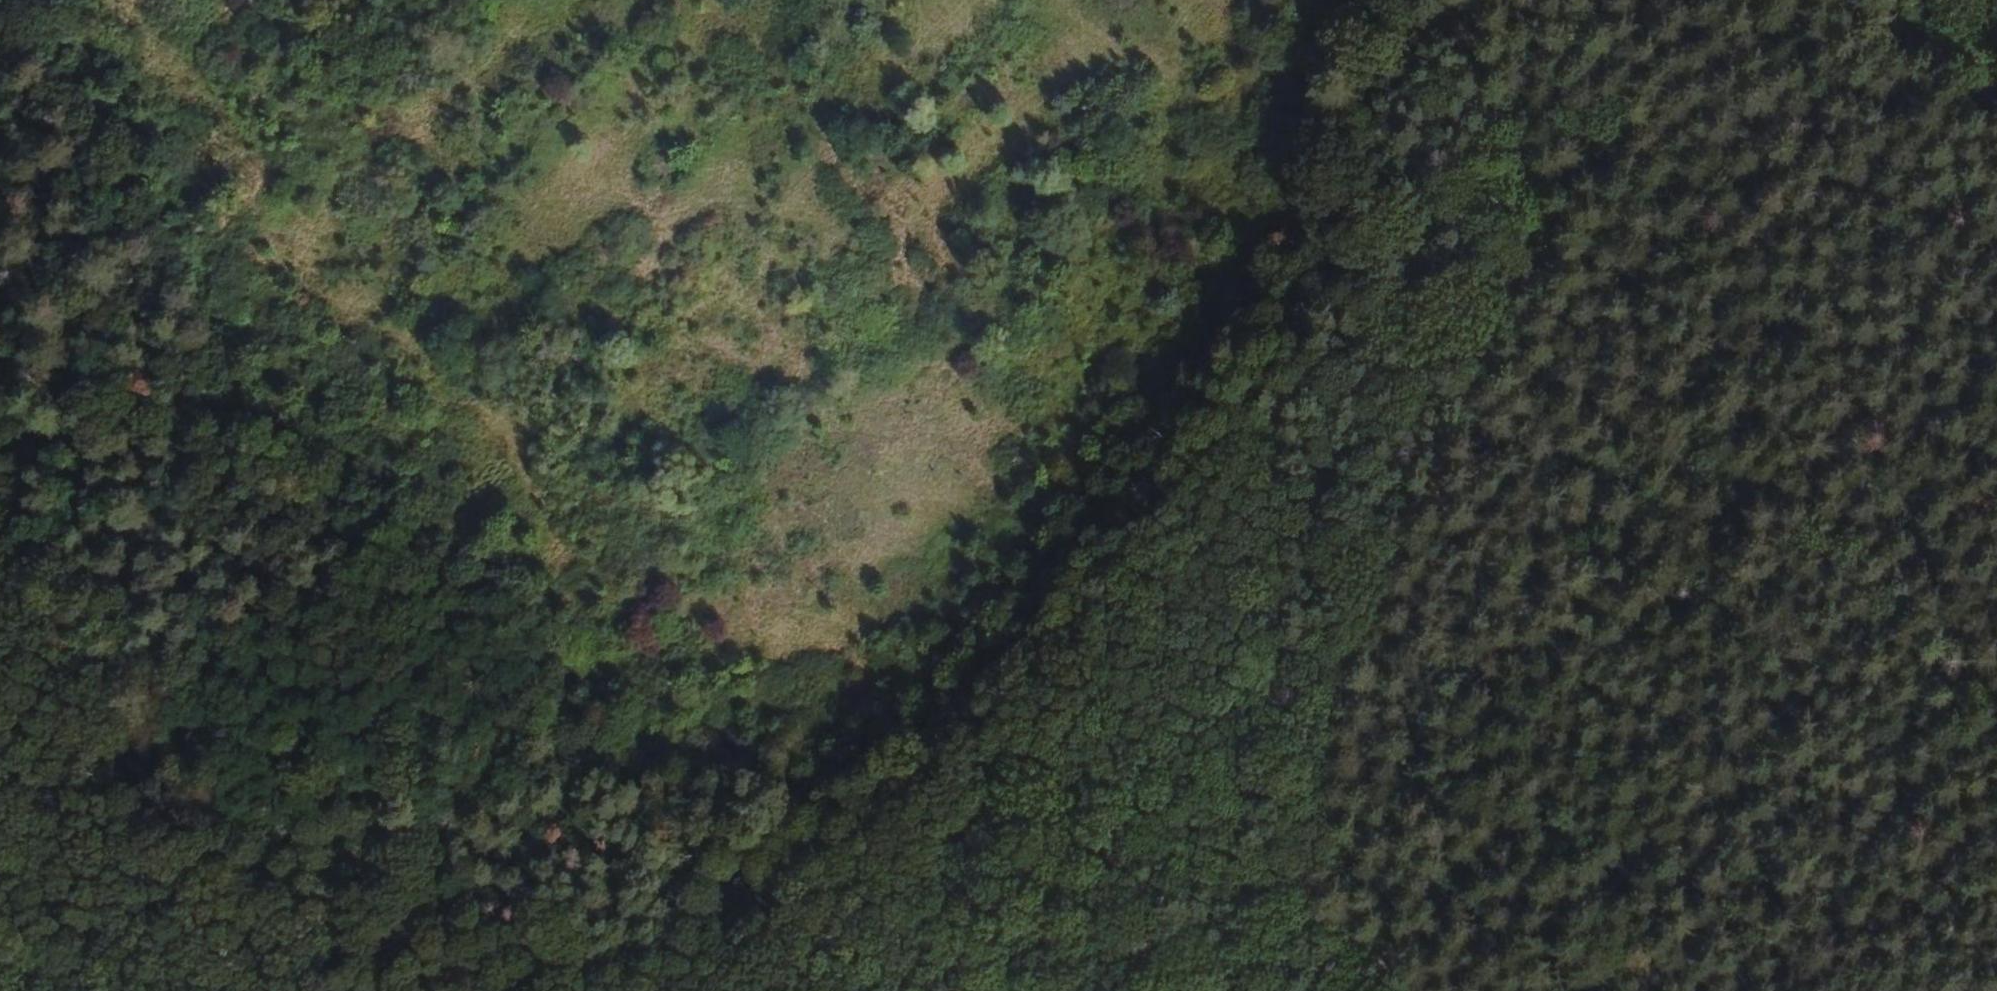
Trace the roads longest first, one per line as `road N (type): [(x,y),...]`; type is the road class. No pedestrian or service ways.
road 1 (track): [(1406,560),(1844,990)]
road 2 (track): [(1453,0),(1519,164),(1528,226),(1520,285),(1406,560)]

